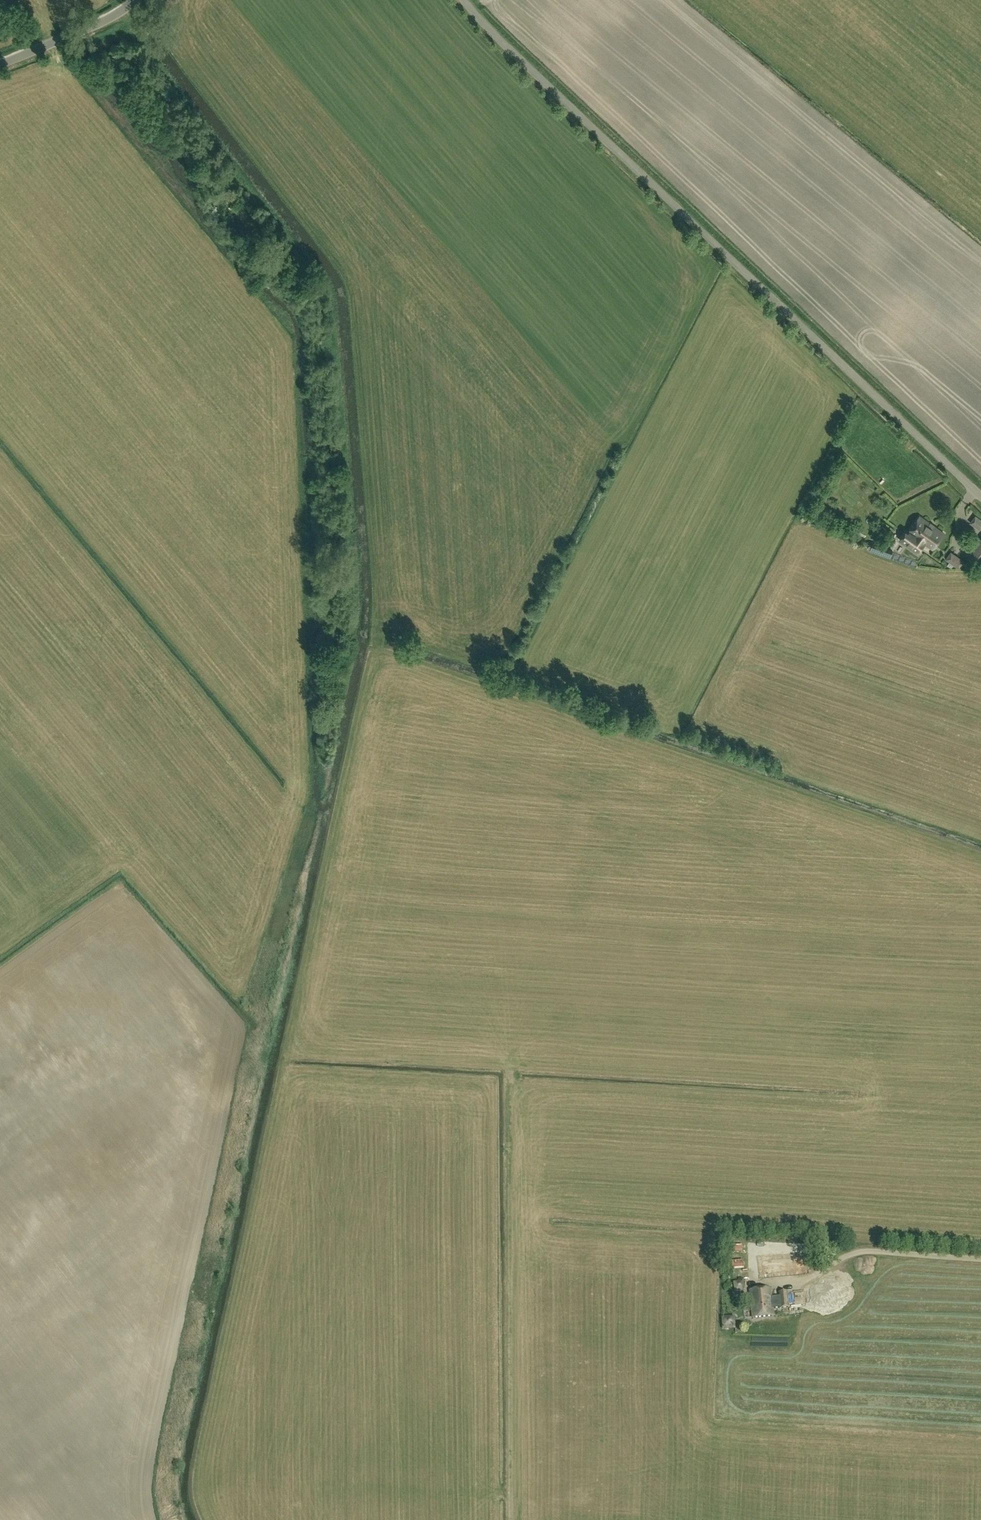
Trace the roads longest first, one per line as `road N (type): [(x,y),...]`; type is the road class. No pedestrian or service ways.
road 1 (unclassified): [(980,496),(461,0)]
road 2 (track): [(508,1519),(510,1073)]
road 3 (unclassified): [(0,64),(99,25),(138,0)]

